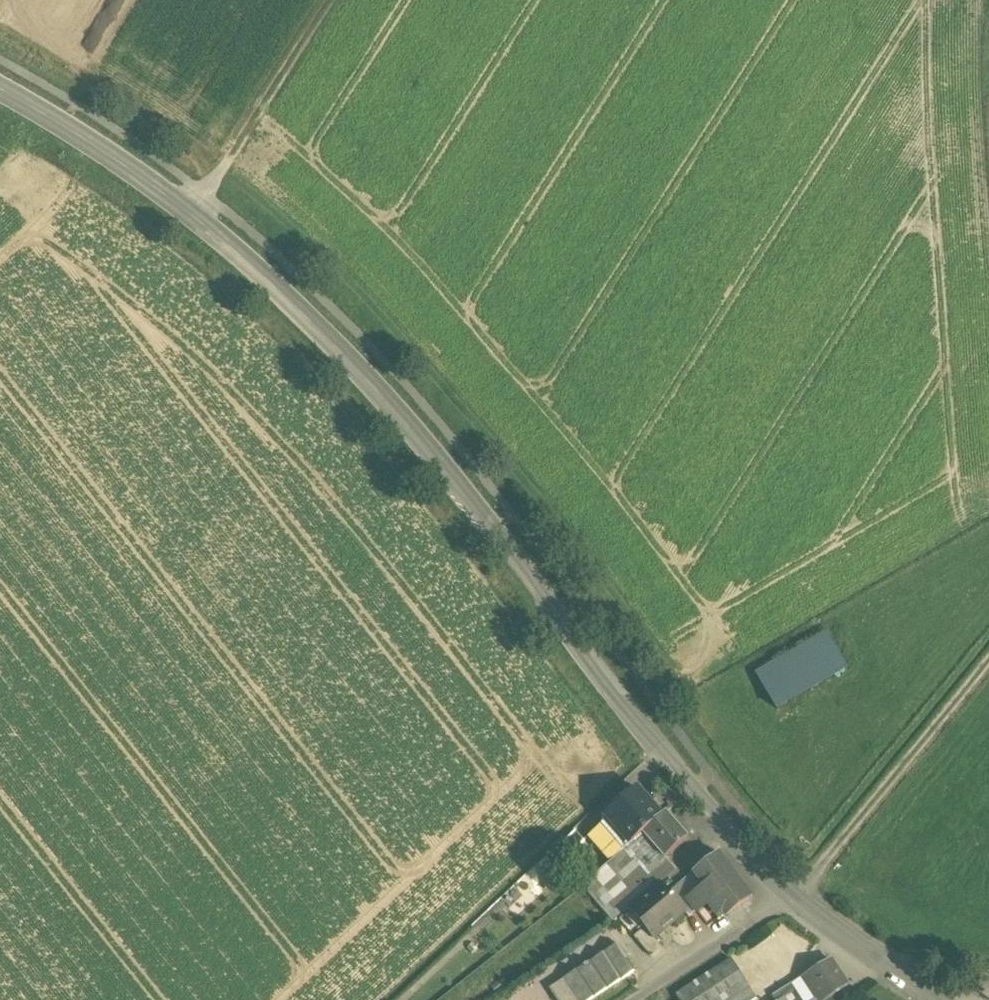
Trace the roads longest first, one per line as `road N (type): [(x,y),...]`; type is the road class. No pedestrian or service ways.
road 1 (tertiary): [(0,88),(181,202),(357,360),(433,445),(589,657),(773,876),(942,999)]
road 2 (track): [(791,895),(988,661)]
road 3 (track): [(190,209),(330,0)]

